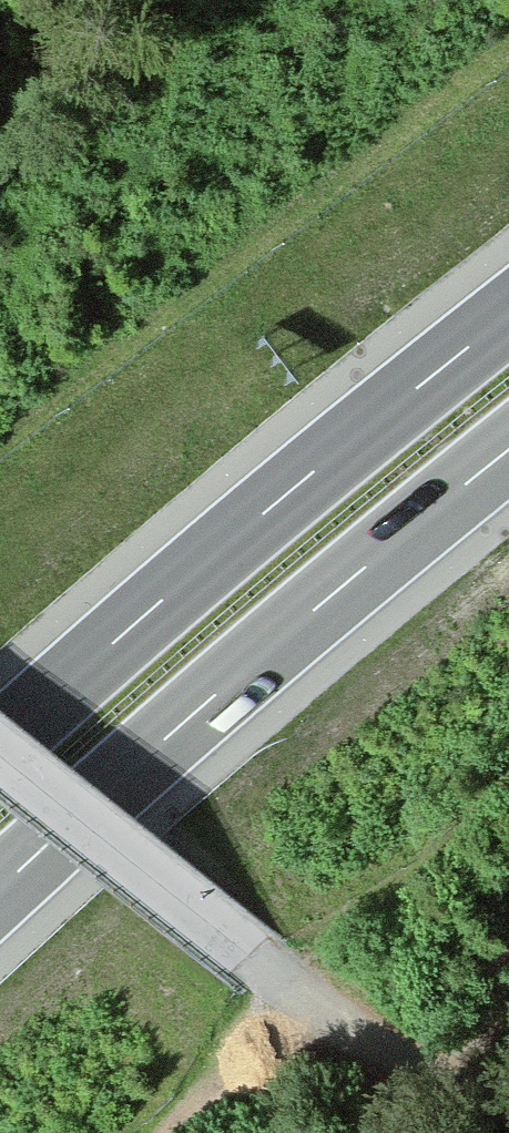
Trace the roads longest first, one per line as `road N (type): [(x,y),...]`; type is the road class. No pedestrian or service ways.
road 1 (motorway): [(0,888),(508,449)]
road 2 (motorway): [(508,315),(277,502),(0,744)]
road 3 (track): [(508,1099),(370,1039),(313,1005),(0,754)]
road 4 (track): [(313,1005),(170,1132)]

